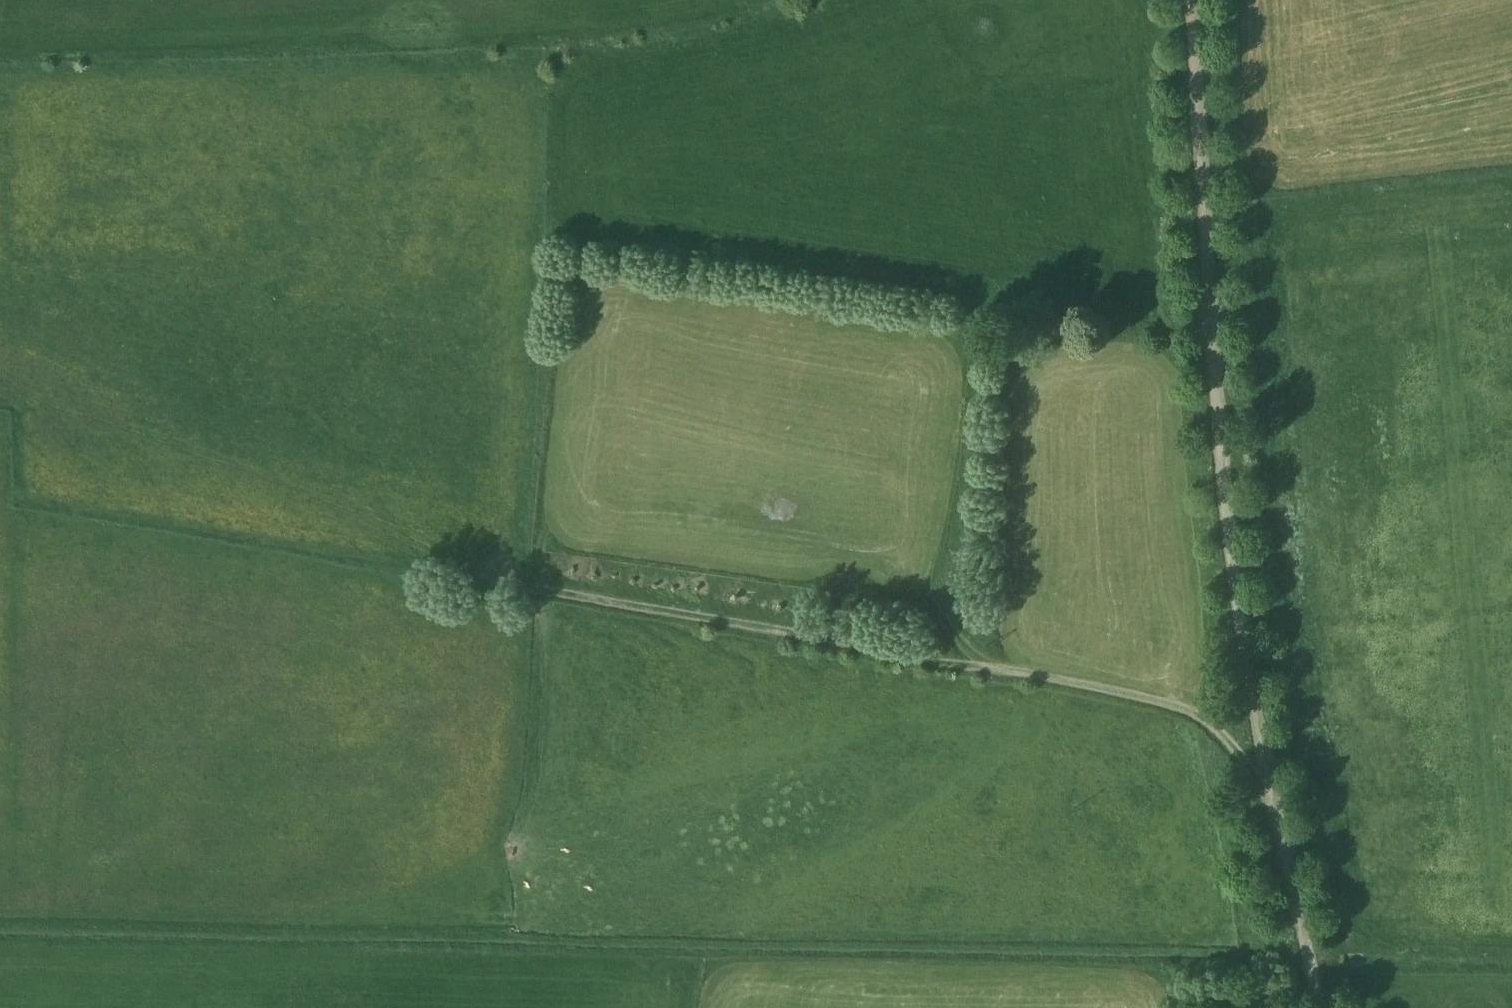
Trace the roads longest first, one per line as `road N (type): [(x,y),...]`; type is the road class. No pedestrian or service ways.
road 1 (track): [(1190,0),(1224,495),(1249,671),(1320,1007)]

